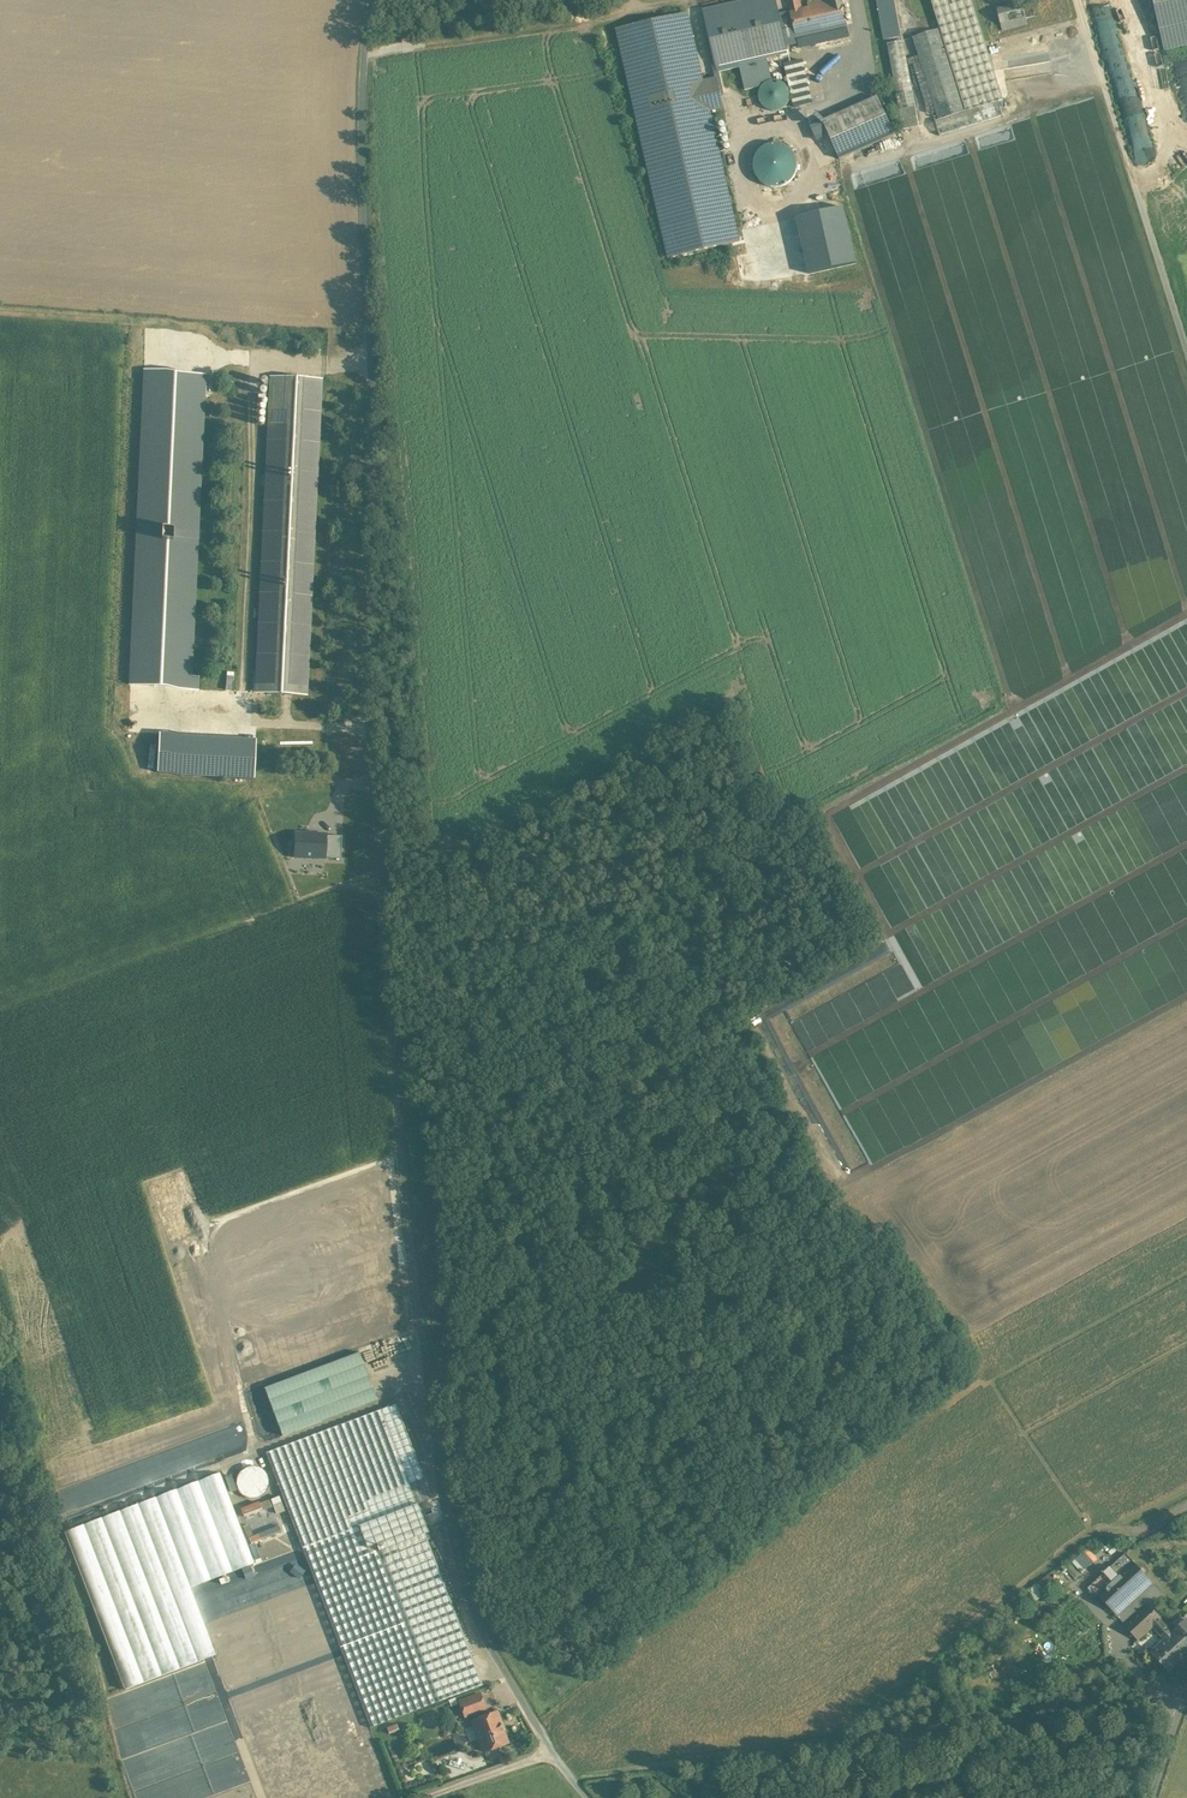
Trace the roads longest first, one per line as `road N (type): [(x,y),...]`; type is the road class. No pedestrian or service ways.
road 1 (unclassified): [(591,1797),(545,1744),(481,1634),(455,1568),(425,1392),(400,1167),(371,735),(378,349),(363,78),(383,0)]
road 2 (track): [(1078,0),(1186,350)]
road 3 (track): [(131,728),(72,747),(47,706),(0,722)]

